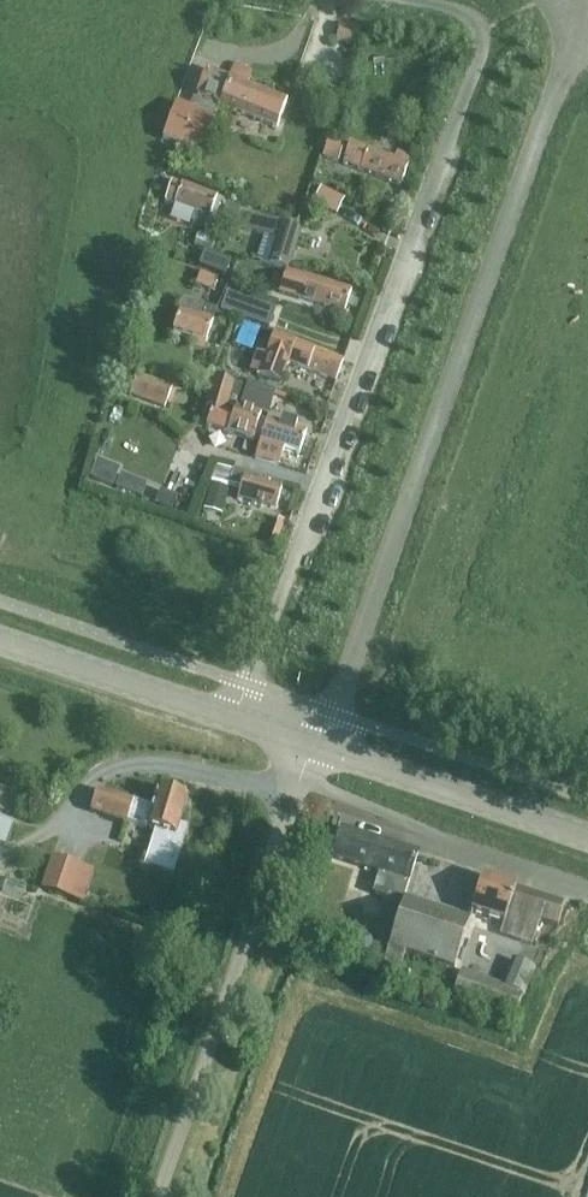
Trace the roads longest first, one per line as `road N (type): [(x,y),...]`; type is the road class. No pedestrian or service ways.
road 1 (residential): [(236,719),(487,56),(484,30),(458,7),(356,0)]
road 2 (unclassified): [(316,746),(586,6)]
road 3 (unclassified): [(155,1196),(299,782)]
road 4 (residential): [(299,782),(587,891)]
road 5 (secondary): [(587,840),(316,746)]
road 6 (secondary): [(236,719),(0,643)]

